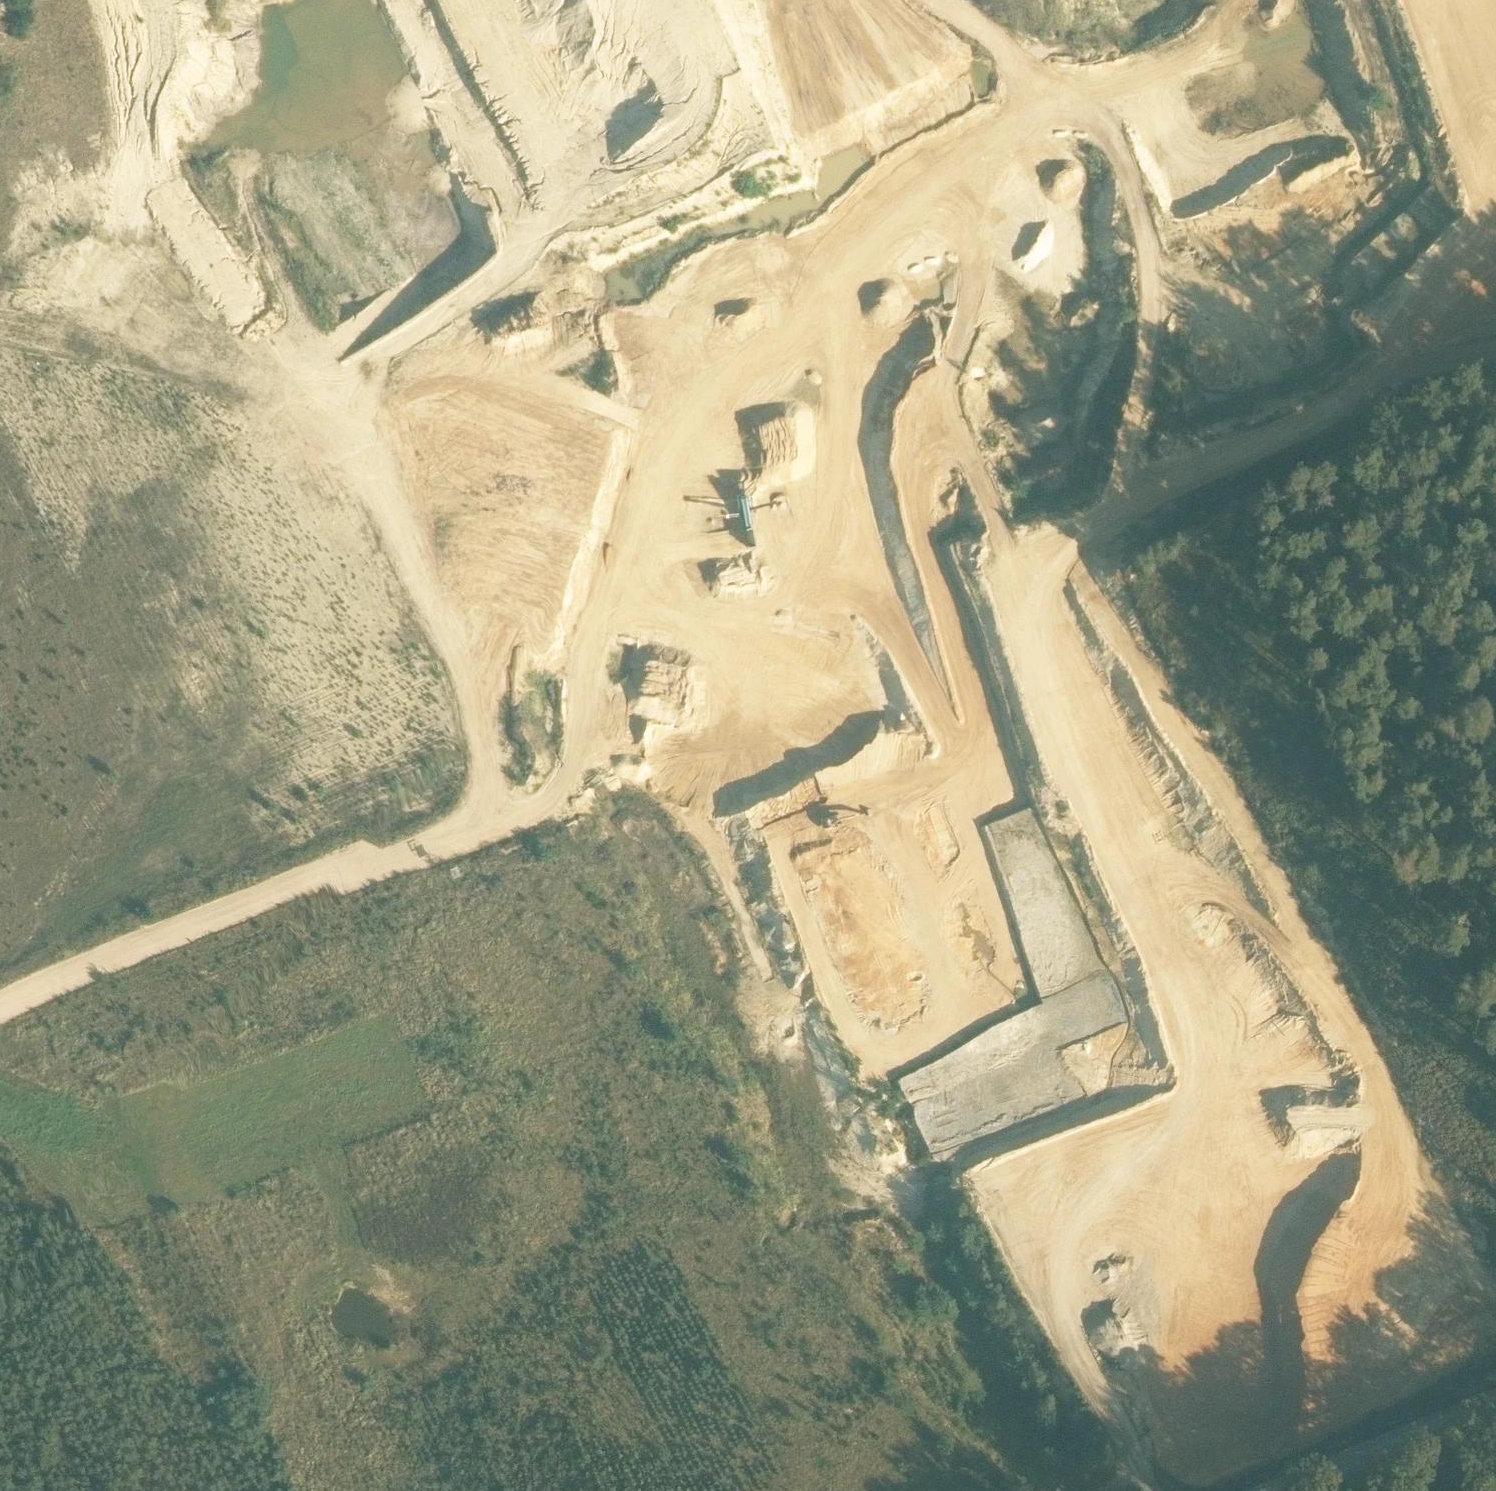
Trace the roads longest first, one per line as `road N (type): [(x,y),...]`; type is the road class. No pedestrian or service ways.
road 1 (track): [(482,821),(0,1018)]
road 2 (unclassified): [(1312,1490),(1495,1414)]

